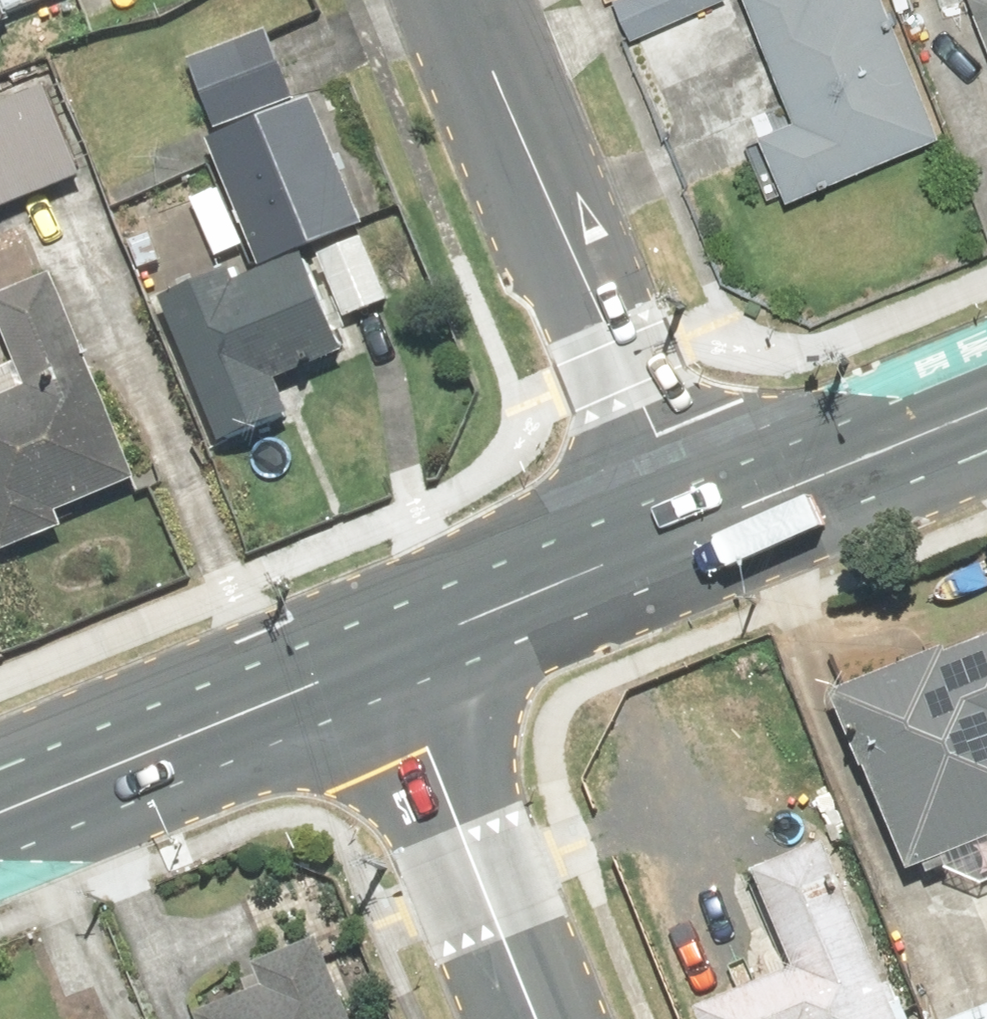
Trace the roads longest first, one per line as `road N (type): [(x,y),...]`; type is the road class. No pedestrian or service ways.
road 1 (residential): [(679,529),(471,0)]
road 2 (secondary): [(0,806),(400,646)]
road 3 (unclassified): [(544,1018),(400,646)]
road 4 (secondary): [(679,529),(986,402)]
road 5 (secondary): [(400,646),(679,529)]

